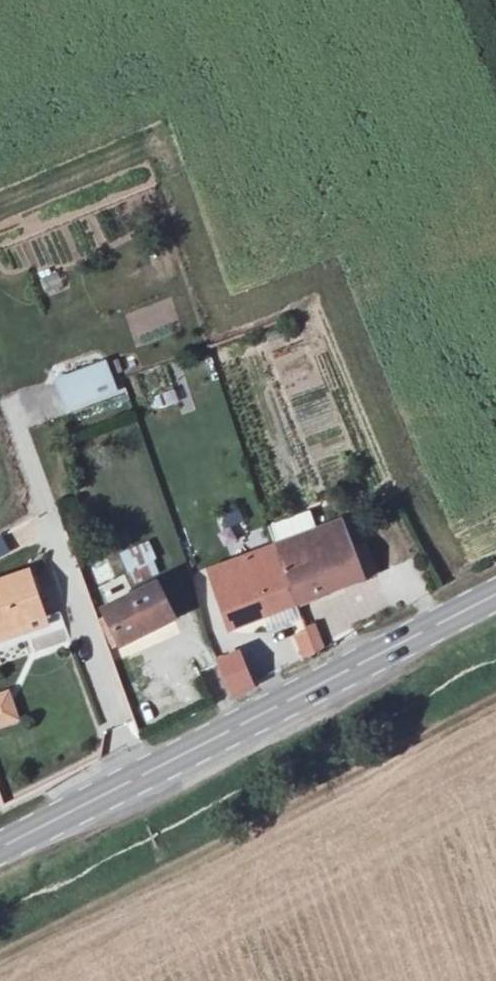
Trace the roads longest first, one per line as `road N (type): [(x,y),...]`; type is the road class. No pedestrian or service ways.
road 1 (track): [(0,958),(495,699)]
road 2 (primary): [(495,595),(0,848)]

